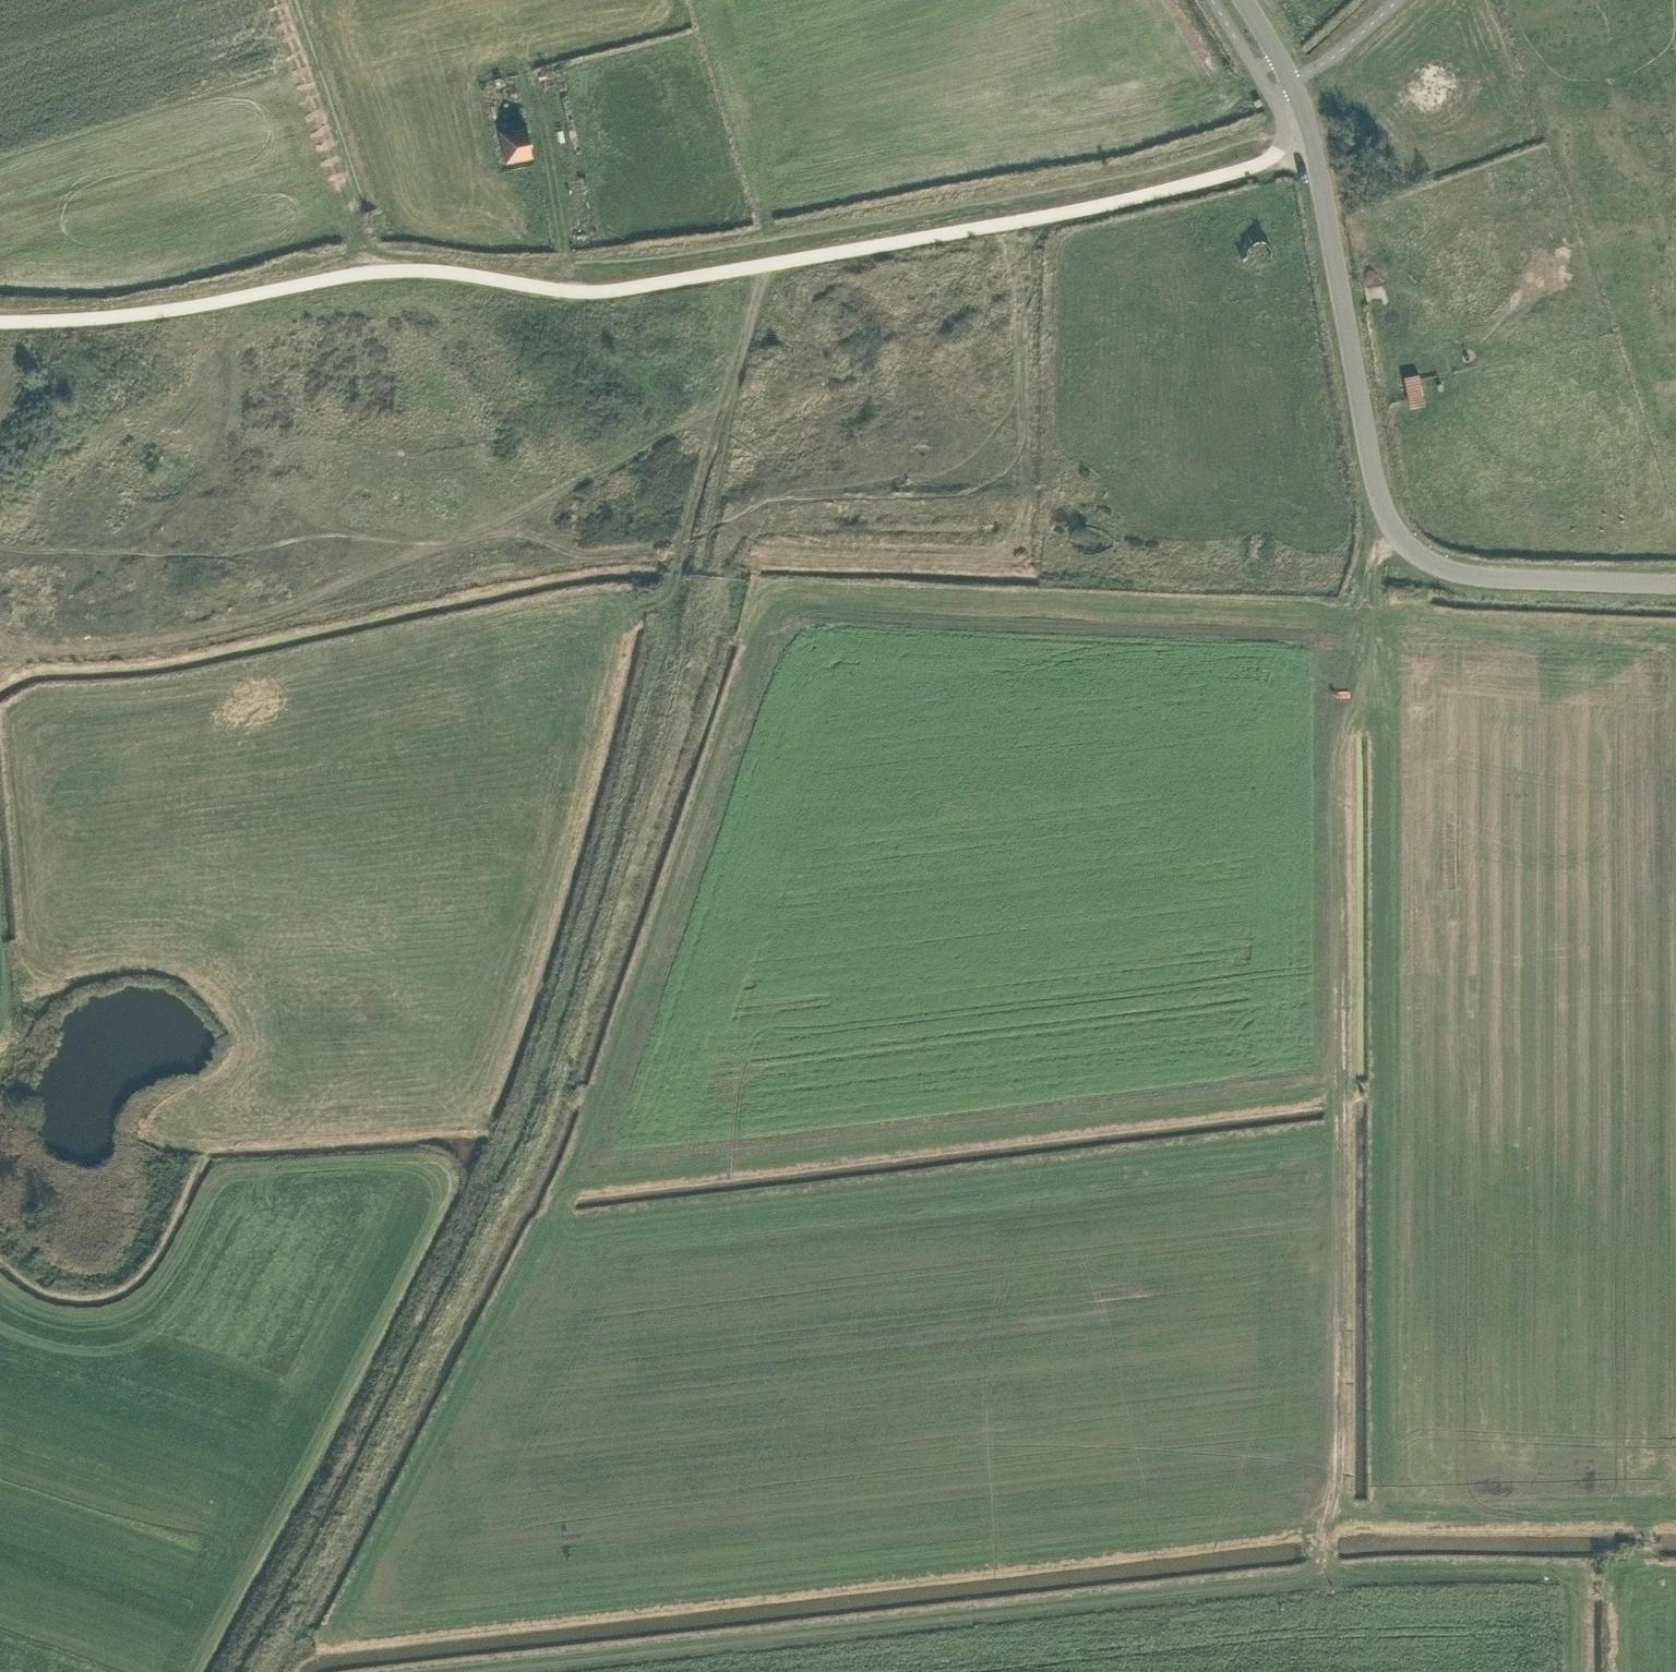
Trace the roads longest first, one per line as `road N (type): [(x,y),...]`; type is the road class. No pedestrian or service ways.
road 1 (tertiary): [(1675,587),(1452,574),(1402,537),(1376,477),(1309,123),(1243,0)]

